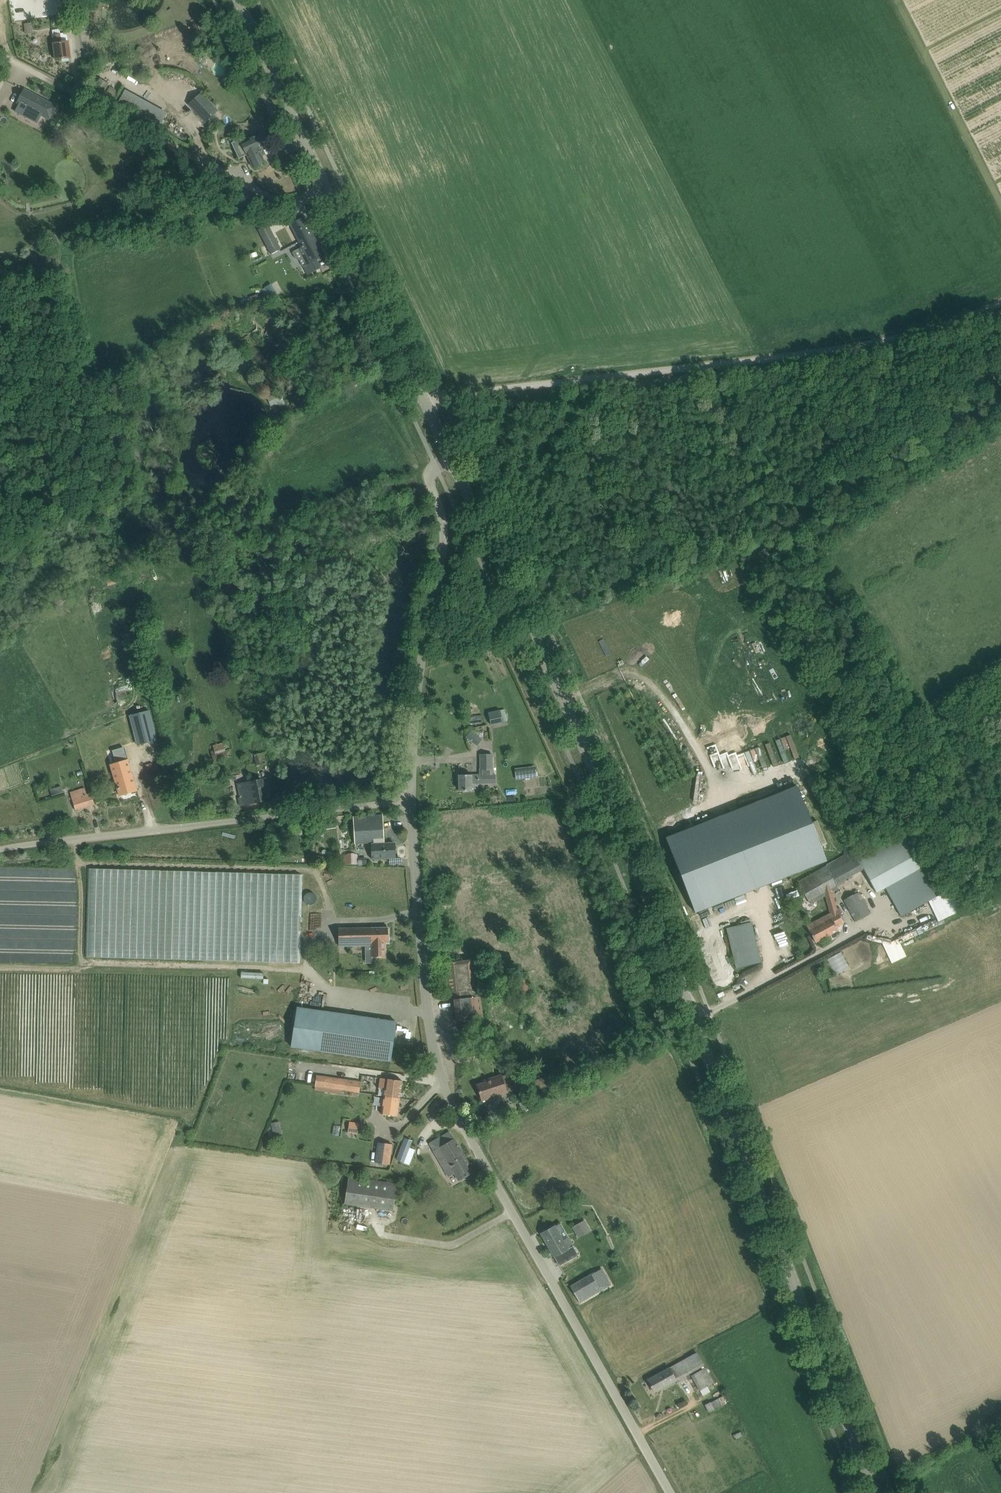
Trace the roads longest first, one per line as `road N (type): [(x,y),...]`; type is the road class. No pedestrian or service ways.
road 1 (secondary): [(873,1492),(657,923),(452,458)]
road 2 (unclassified): [(411,799),(415,918),(436,1080),(671,1492)]
road 3 (unclassified): [(1000,303),(847,347),(426,403)]
road 4 (unclassified): [(0,850),(411,799)]
road 5 (unclassified): [(326,188),(297,200),(266,196),(0,54)]
road 6 (unclassified): [(411,799),(416,701),(445,535),(427,474),(452,458)]
road 7 (secondary): [(426,403),(326,188)]
road 8 (secondary): [(326,188),(239,0)]
road 9 (track): [(758,492),(708,365)]

